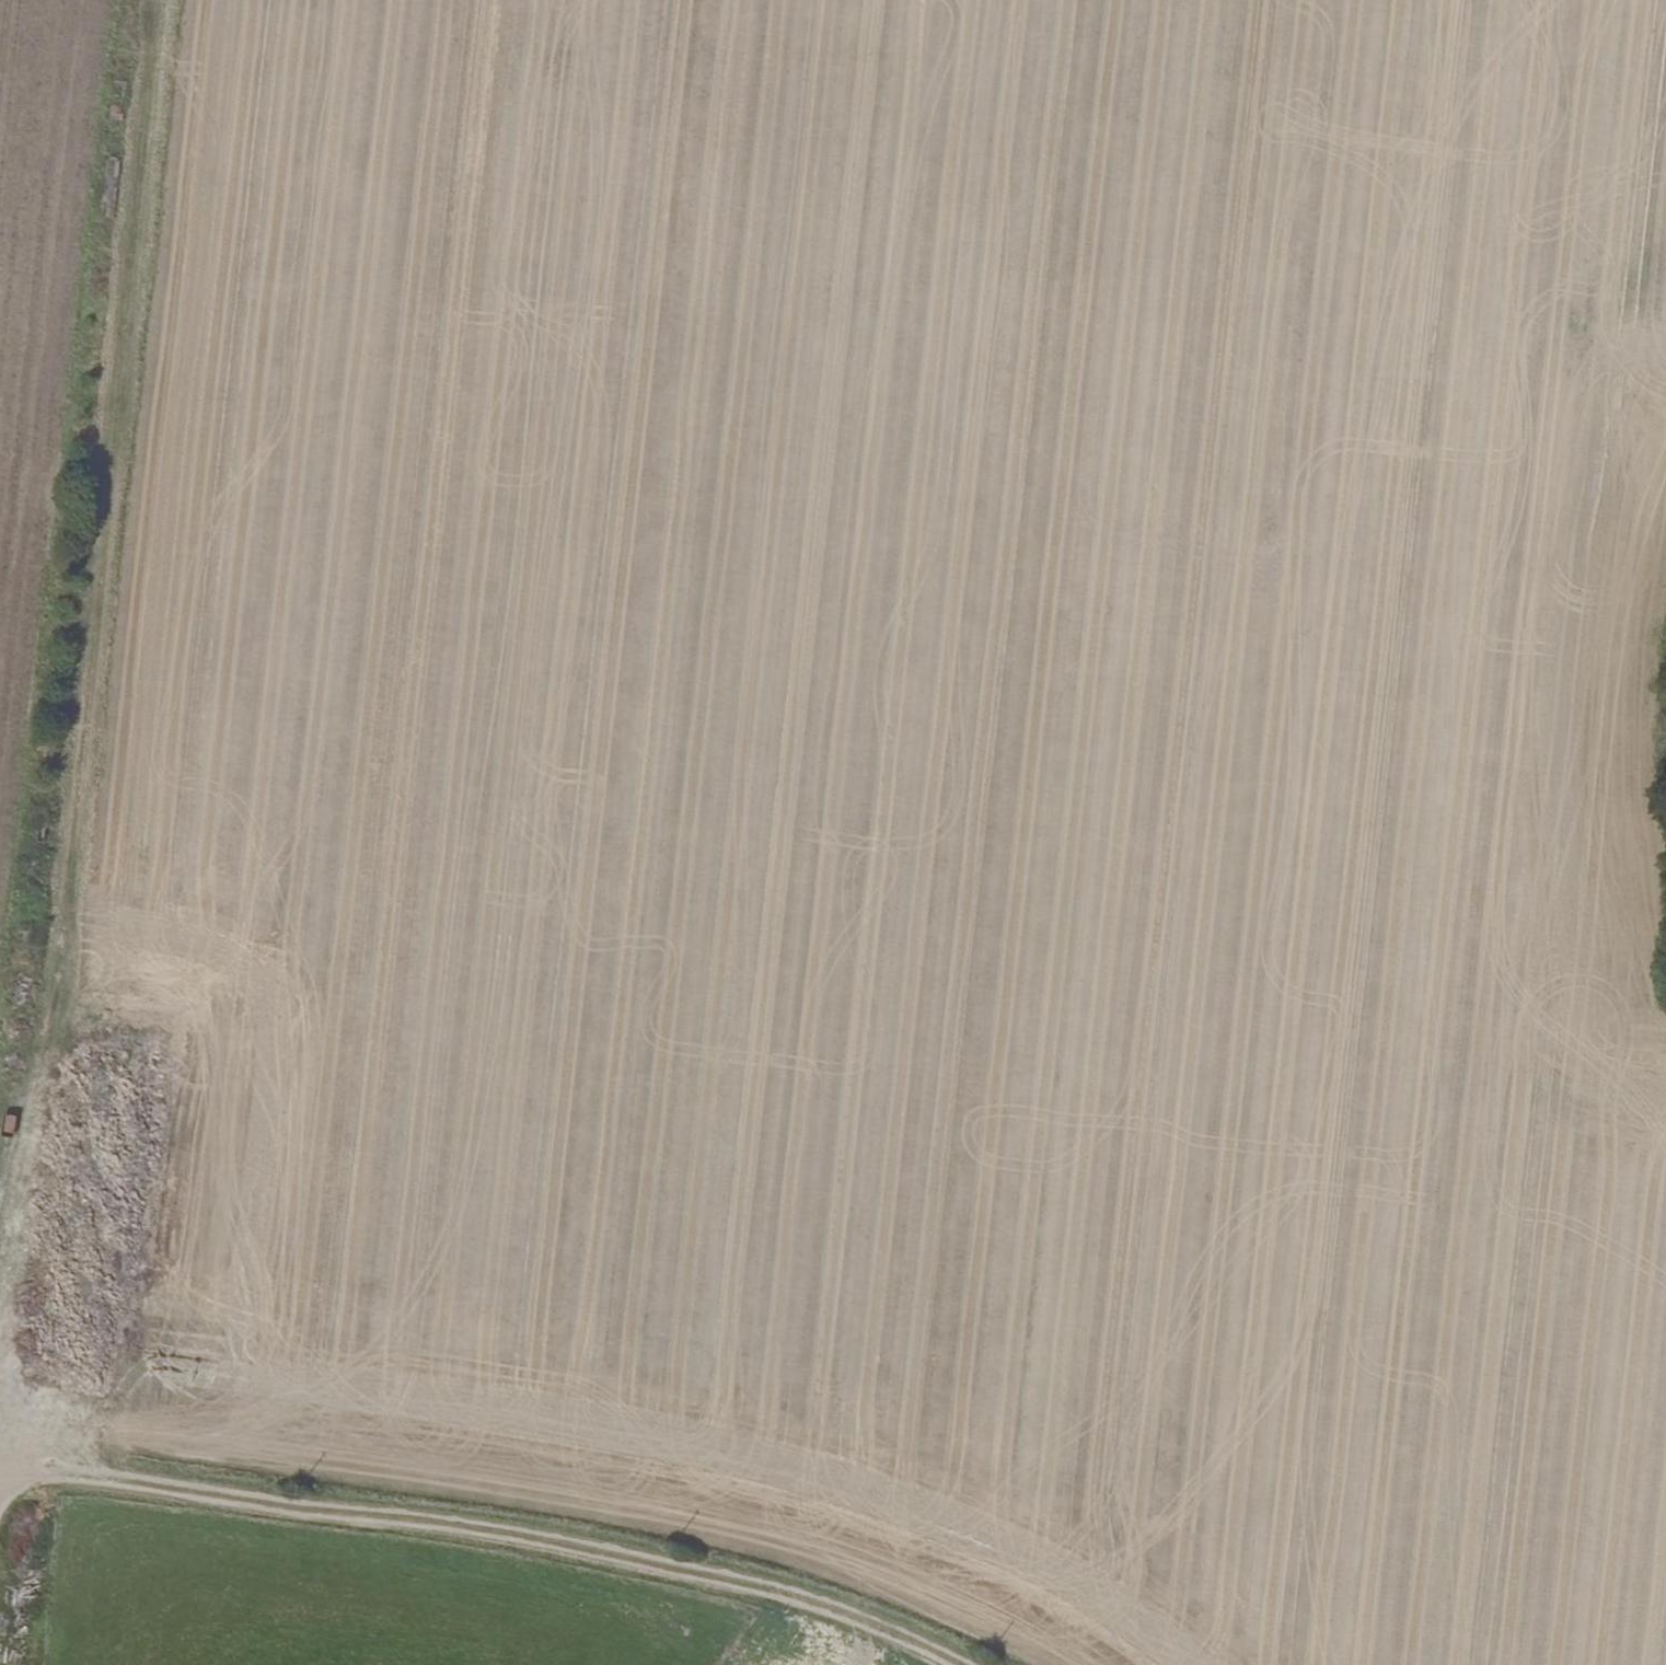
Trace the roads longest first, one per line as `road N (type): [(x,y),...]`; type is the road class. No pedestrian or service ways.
road 1 (track): [(0,1471),(80,1475),(660,1565),(880,1624),(956,1664)]

